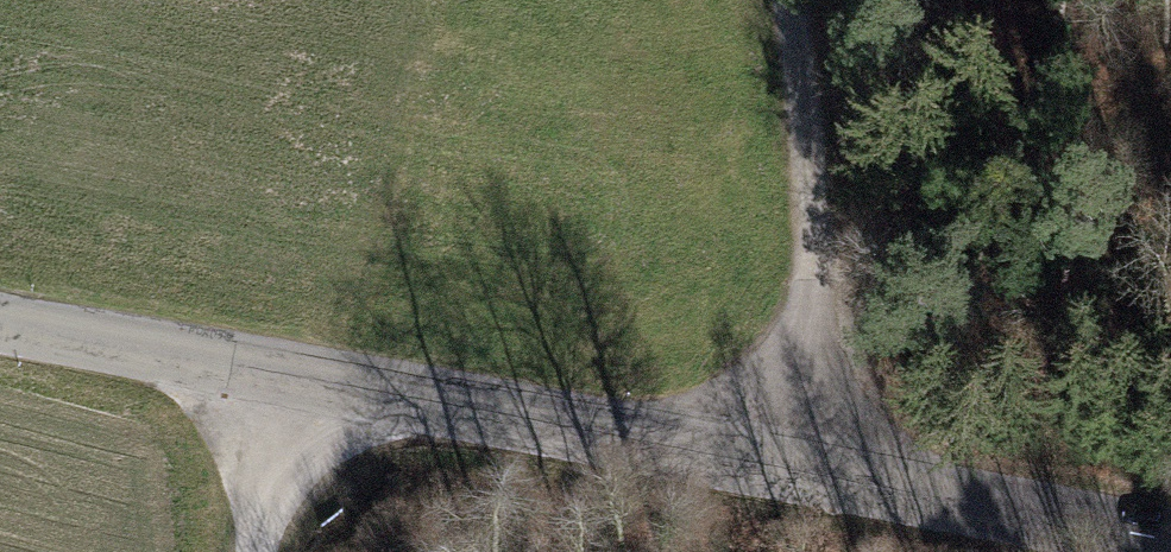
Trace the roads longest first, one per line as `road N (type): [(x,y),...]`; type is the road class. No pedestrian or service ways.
road 1 (tertiary): [(0,330),(1169,551)]
road 2 (track): [(801,485),(824,406),(820,209),(794,0)]
road 3 (track): [(824,406),(1170,338)]
road 4 (track): [(255,551),(271,378)]

